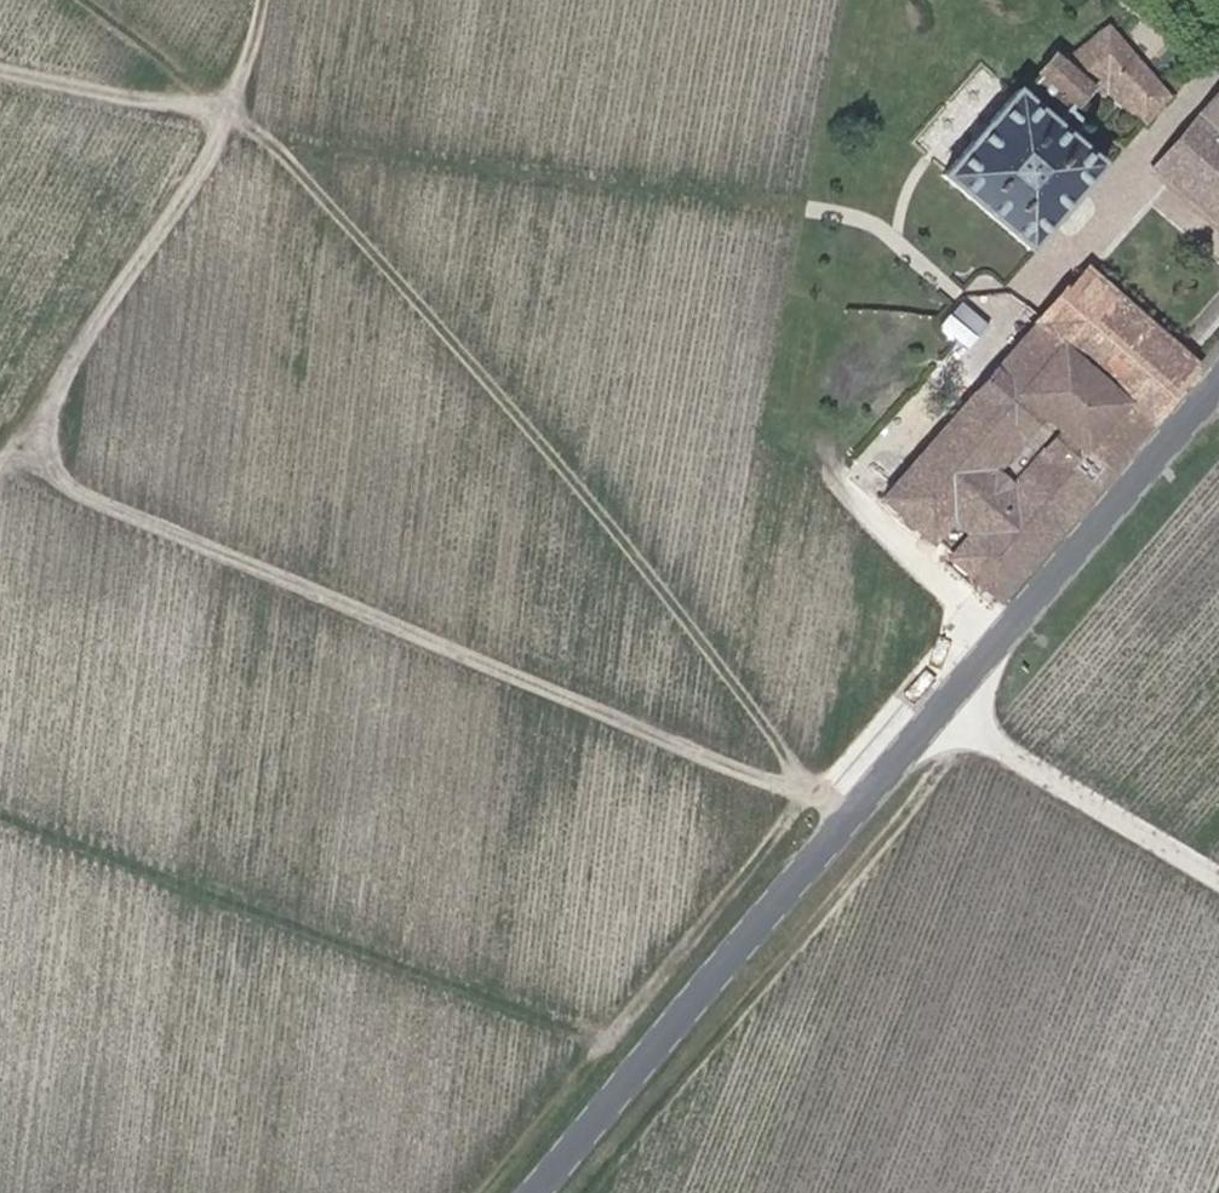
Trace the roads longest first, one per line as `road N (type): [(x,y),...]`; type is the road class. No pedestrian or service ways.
road 1 (track): [(82,0),(236,118),(424,306),(651,576),(814,797)]
road 2 (tertiary): [(533,1192),(1218,384)]
road 3 (track): [(0,68),(417,159),(852,220),(908,247),(988,319)]
road 4 (track): [(4,457),(814,797)]
road 5 (track): [(0,826),(601,1036)]
road 6 (track): [(265,0),(236,118),(0,463)]

